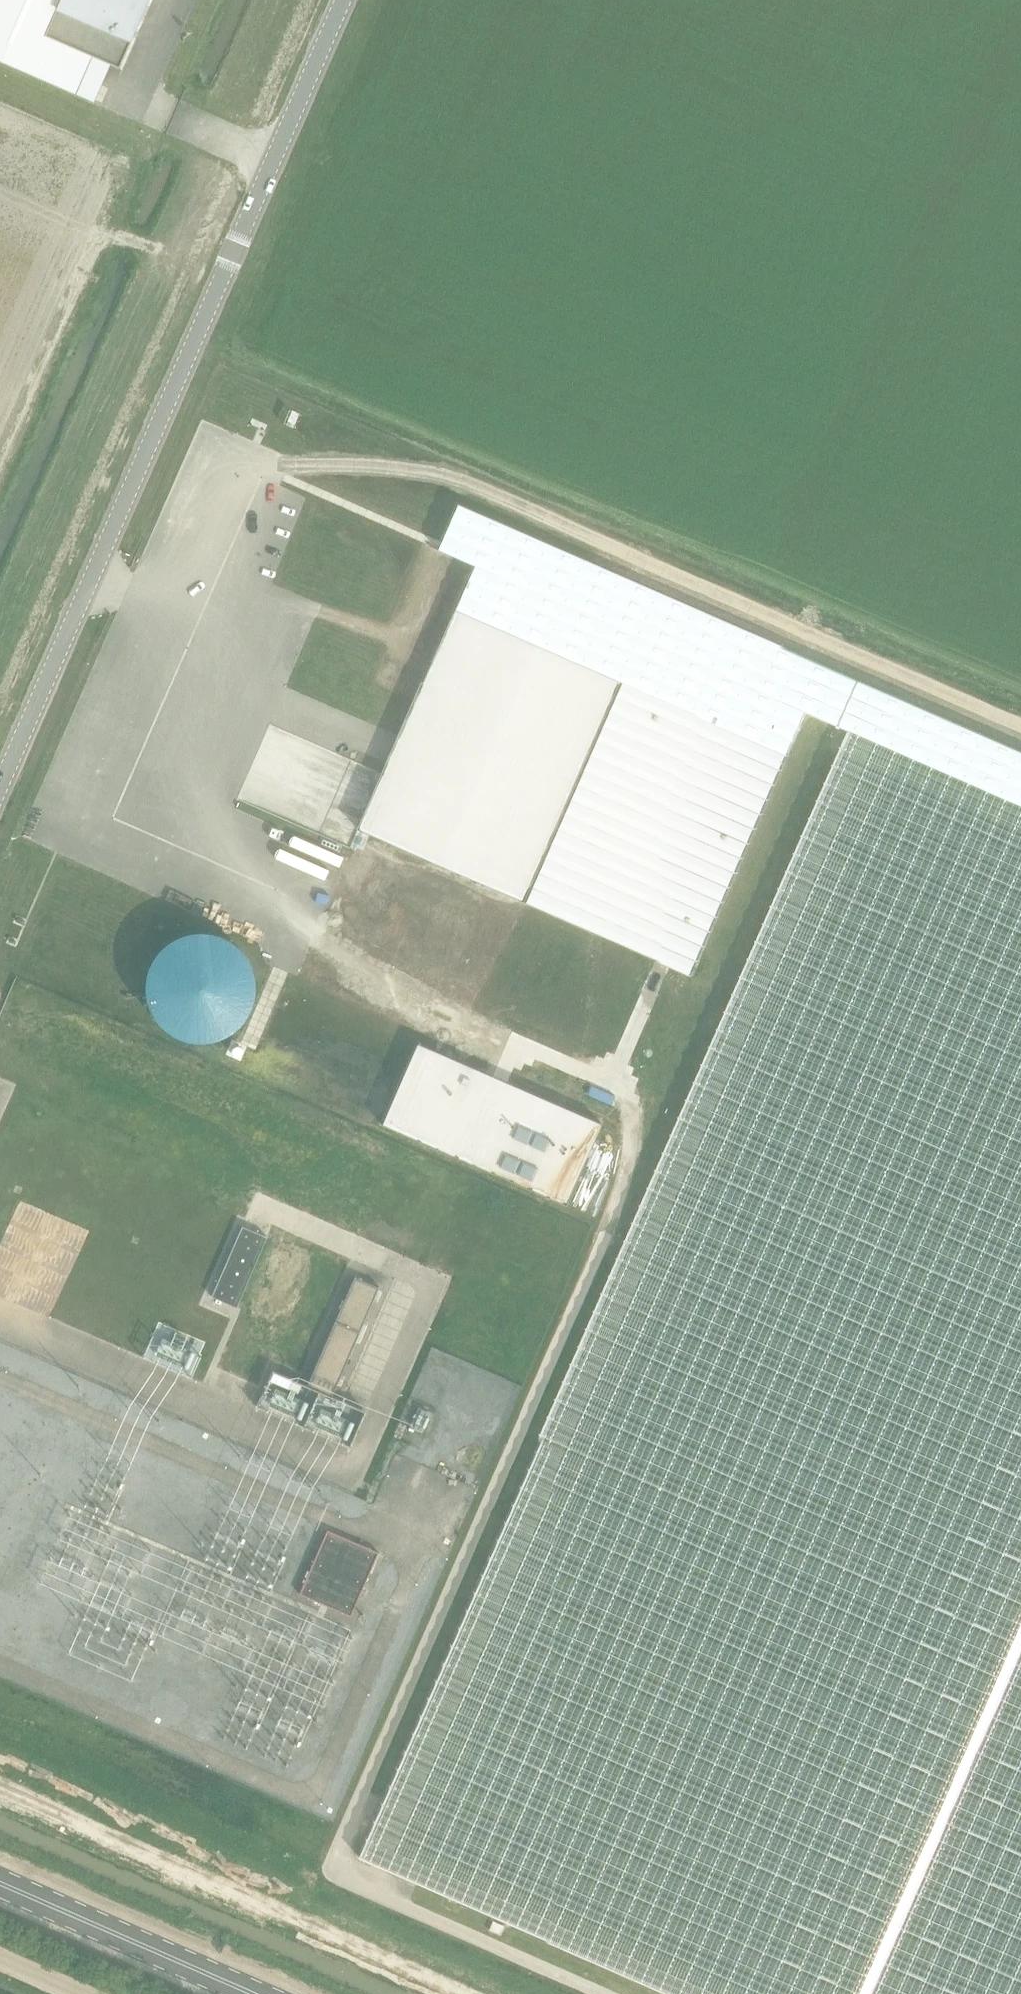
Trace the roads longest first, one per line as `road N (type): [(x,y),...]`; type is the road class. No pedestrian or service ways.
road 1 (unclassified): [(344,0),(0,789)]
road 2 (primary): [(251,1993),(0,1884)]

